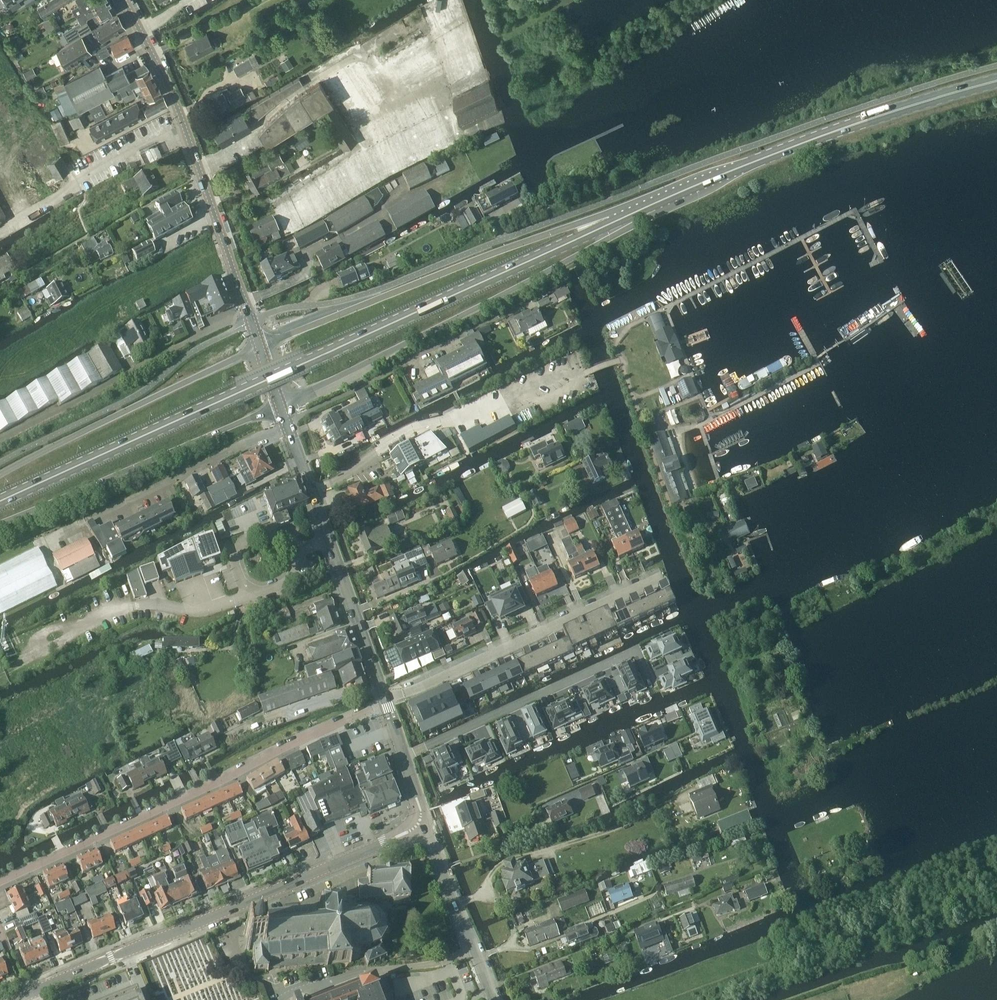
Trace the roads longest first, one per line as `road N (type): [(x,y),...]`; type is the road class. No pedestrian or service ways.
road 1 (primary): [(0,501),(691,187)]
road 2 (primary): [(280,405),(588,251),(691,187)]
road 3 (primary): [(691,187),(484,256),(259,347)]
road 4 (residential): [(386,700),(0,881)]
road 5 (tertiary): [(251,321),(187,133),(125,0)]
road 6 (primary): [(691,187),(996,81)]
road 7 (tertiary): [(126,952),(418,824)]
road 8 (primary): [(0,523),(280,405)]
road 9 (residential): [(386,700),(660,576)]
road 10 (residential): [(404,757),(635,650),(651,684)]
road 11 (unclassified): [(0,463),(141,392),(189,354),(251,321)]
road 12 (primary): [(259,347),(0,474)]
road 13 (unclassified): [(251,321),(373,291),(508,237)]
road 14 (residential): [(280,999),(307,985),(474,949)]
road 15 (tertiary): [(386,700),(329,539)]
road 16 (tertiary): [(329,539),(280,405)]
road 17 (tertiary): [(474,949),(418,824)]
road 18 (residential): [(295,551),(268,530),(243,538),(234,559),(251,587)]

